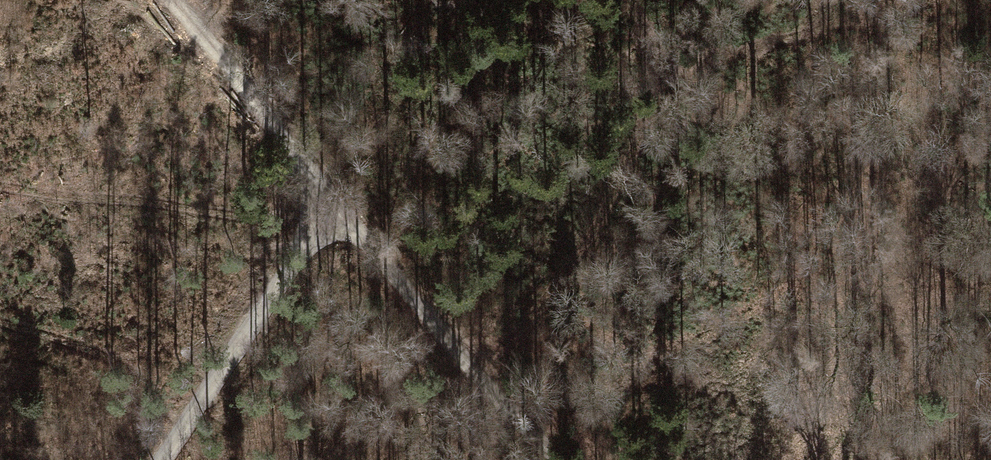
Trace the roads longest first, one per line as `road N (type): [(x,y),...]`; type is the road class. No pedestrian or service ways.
road 1 (track): [(480,374),(541,310),(593,229),(649,121),(661,69)]
road 2 (track): [(336,201),(561,459)]
road 3 (track): [(336,201),(163,459)]
road 4 (track): [(175,0),(336,201)]

